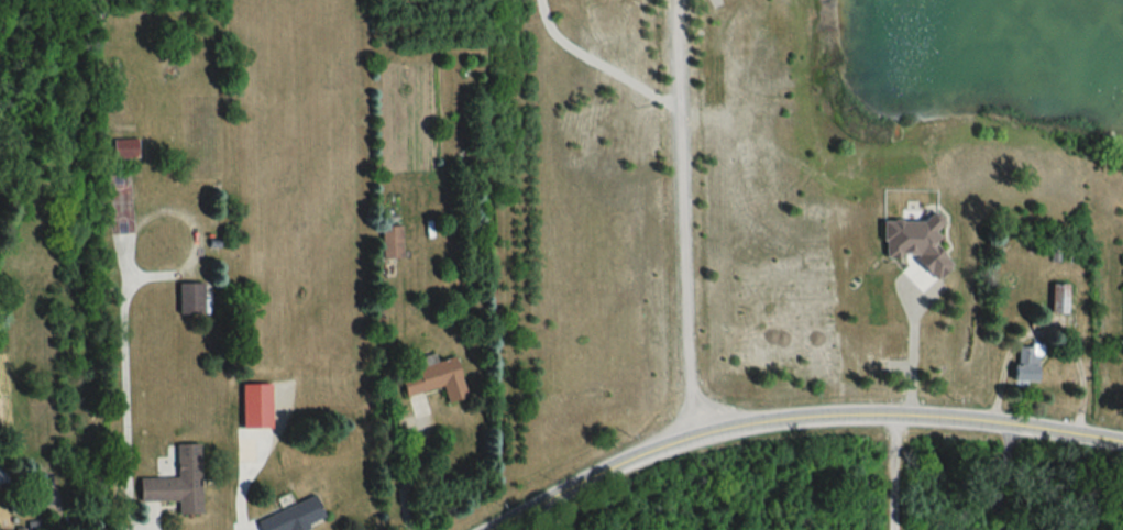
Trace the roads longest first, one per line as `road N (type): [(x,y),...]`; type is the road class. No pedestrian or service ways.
road 1 (tertiary): [(1122,444),(933,421),(738,428),(634,459),(499,529)]
road 2 (residential): [(695,440),(678,0)]

